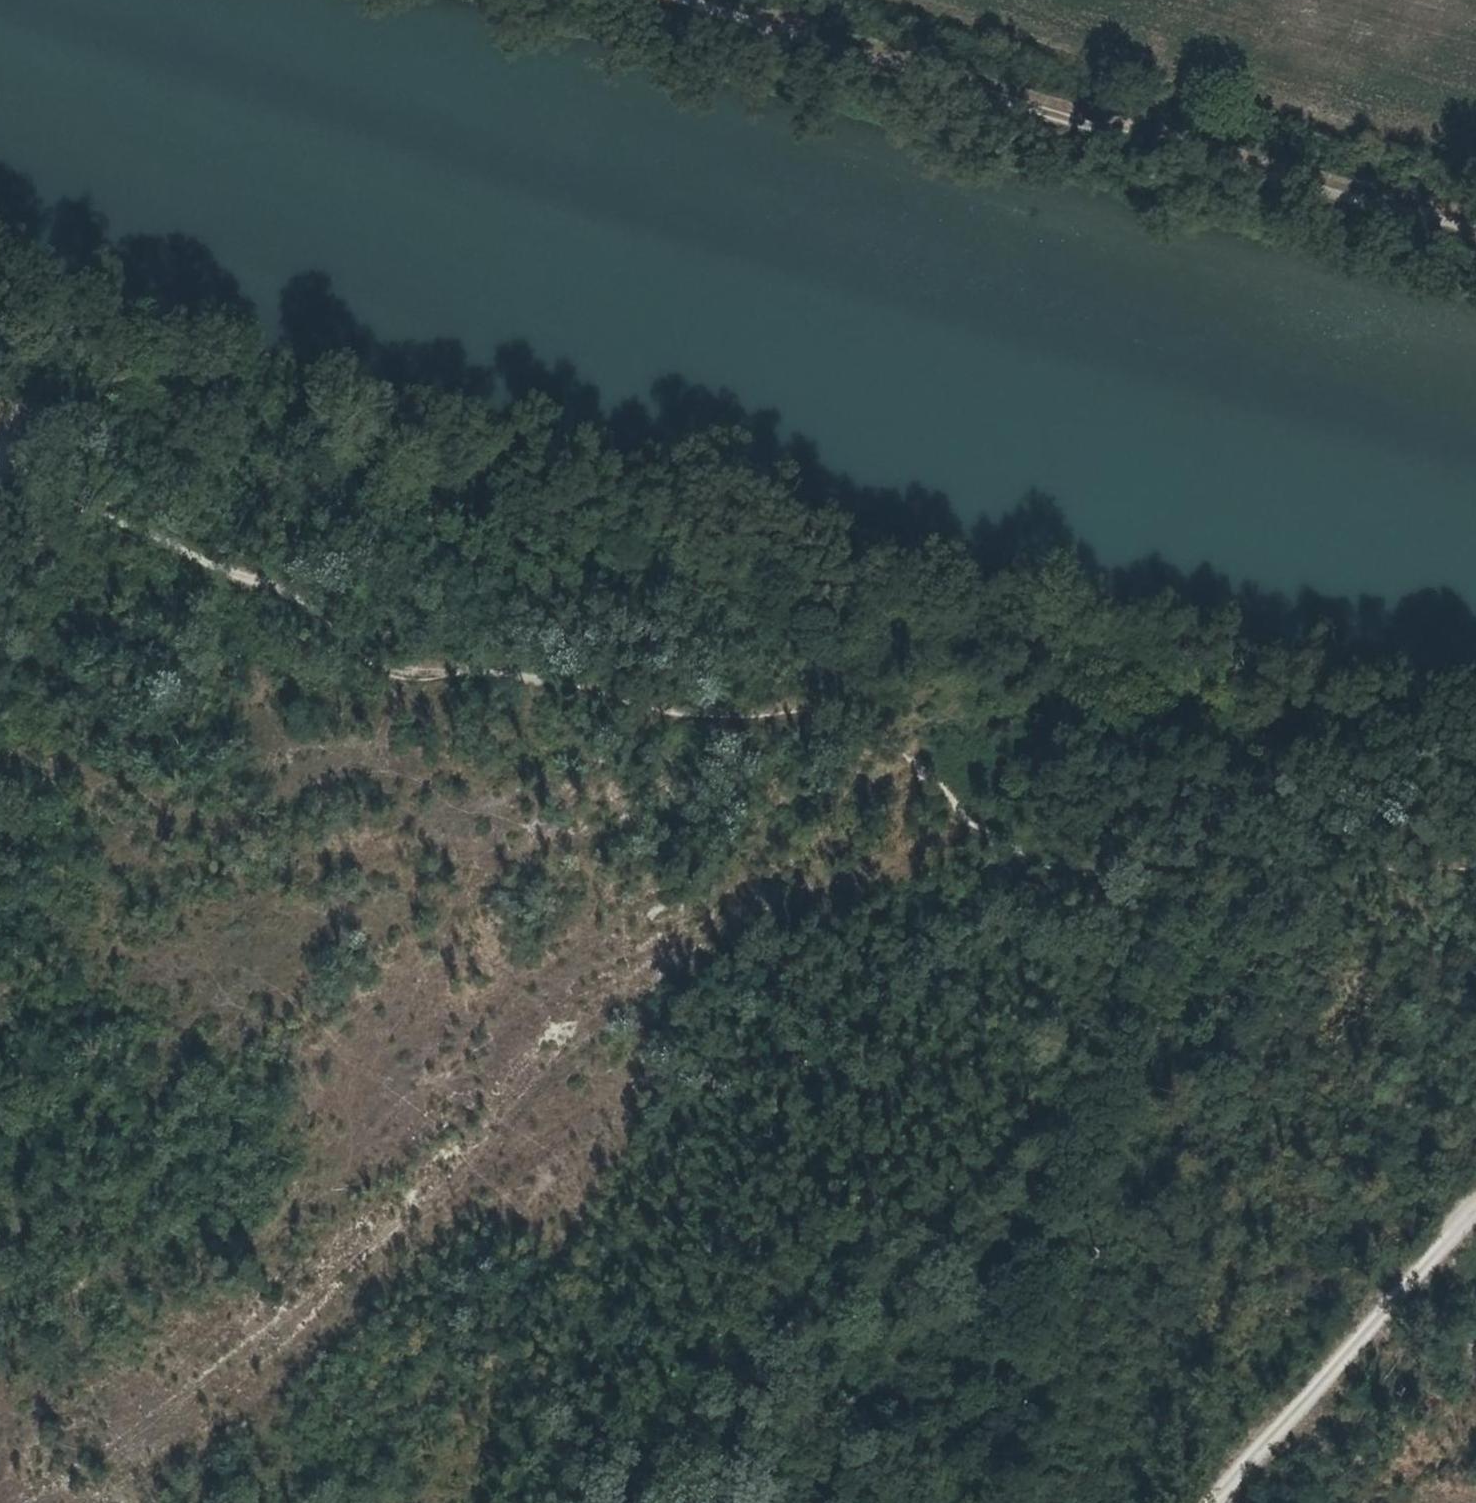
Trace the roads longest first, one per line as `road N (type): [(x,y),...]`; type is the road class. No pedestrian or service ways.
road 1 (track): [(1475,222),(1084,131),(655,0)]
road 2 (track): [(1475,1210),(1225,1502)]

